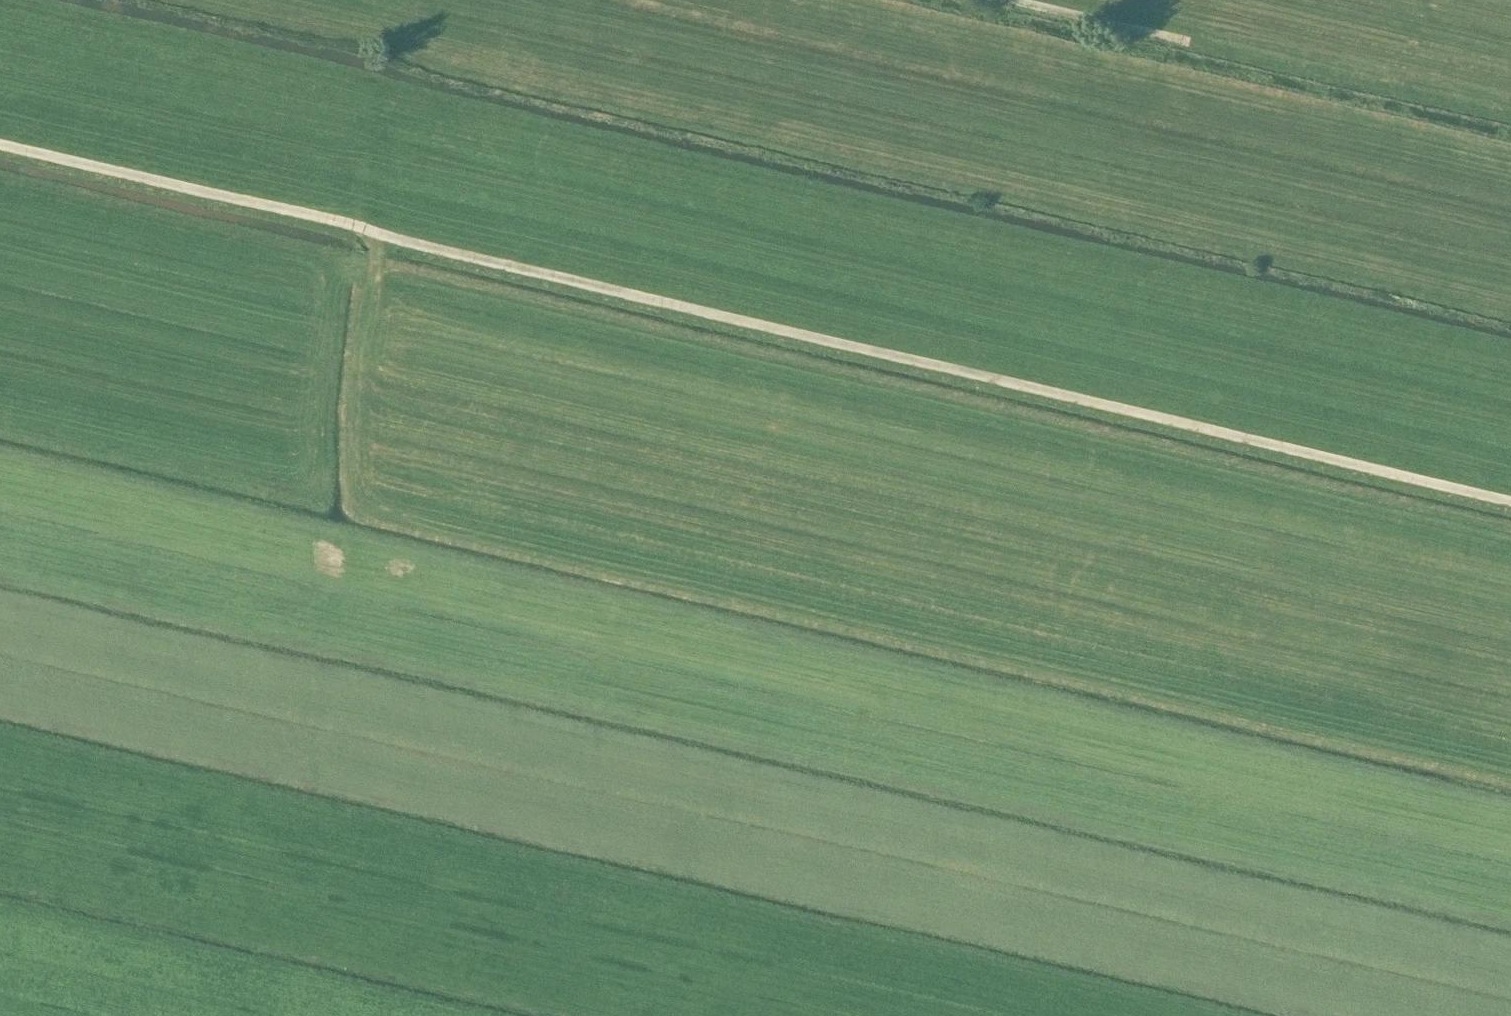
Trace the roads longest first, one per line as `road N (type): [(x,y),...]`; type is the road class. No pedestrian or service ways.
road 1 (track): [(1510,503),(0,148)]
road 2 (track): [(1188,42),(1003,0)]

